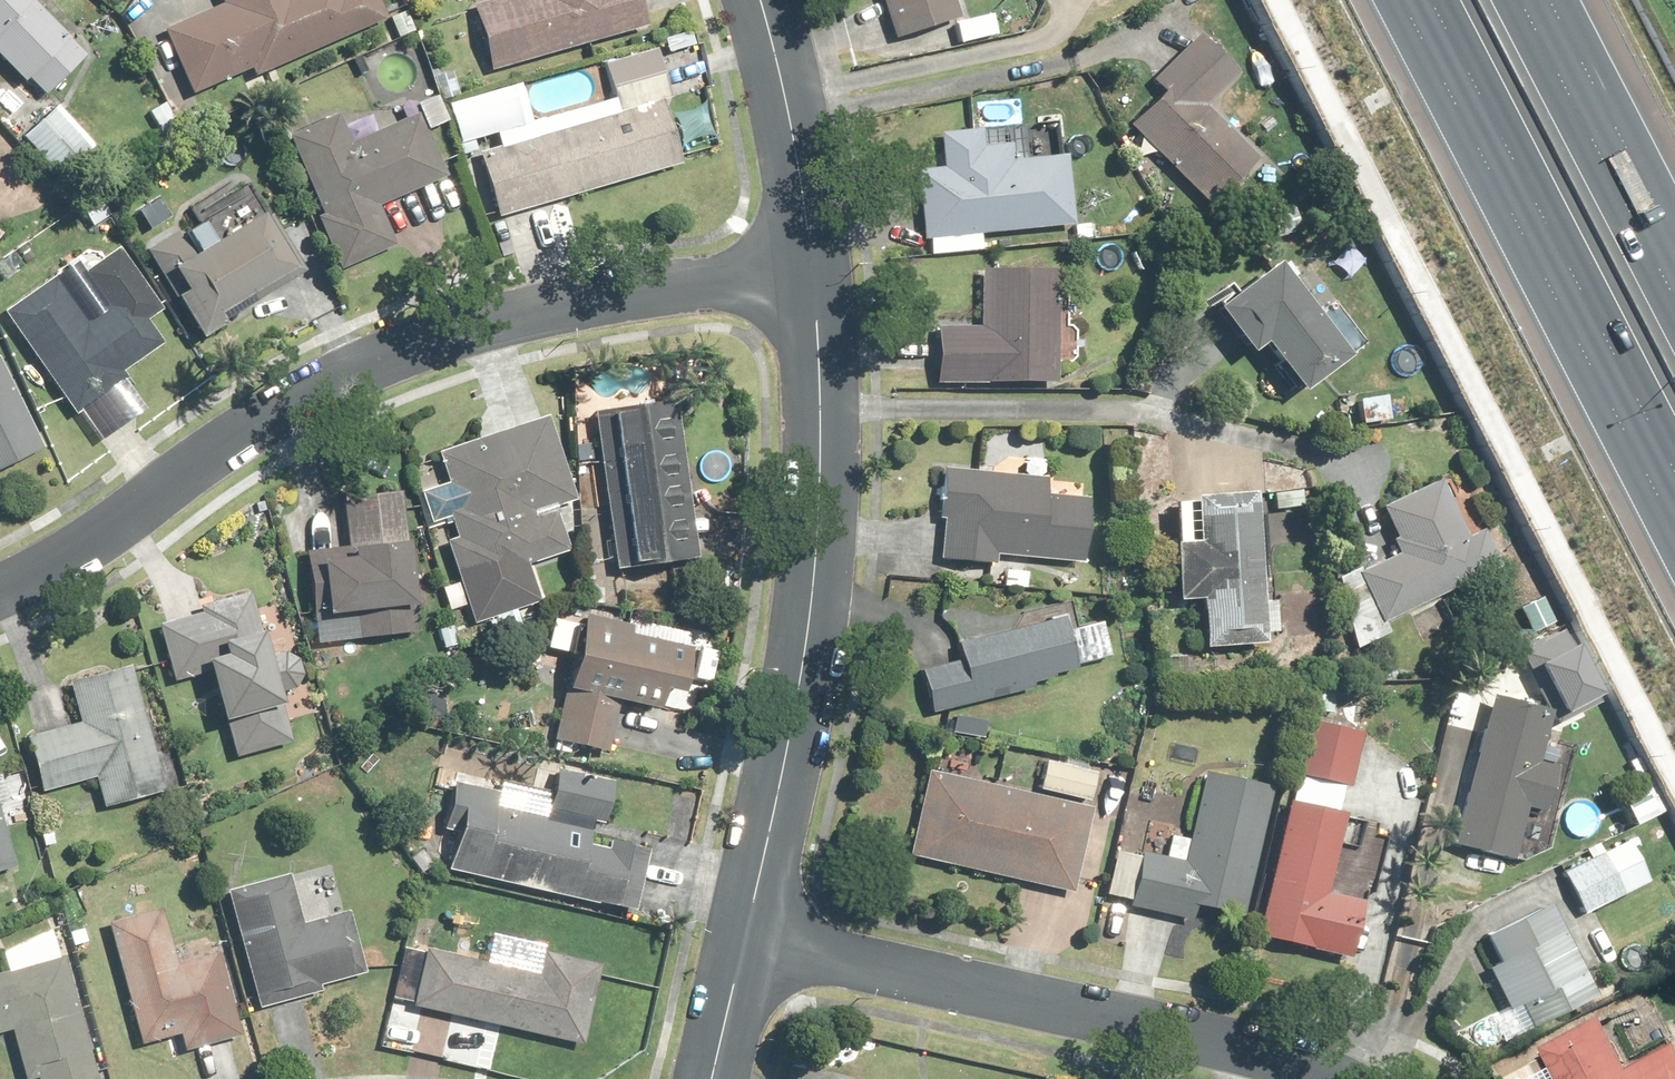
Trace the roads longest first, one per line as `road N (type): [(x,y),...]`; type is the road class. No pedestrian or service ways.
road 1 (residential): [(0,591),(37,578),(329,382),(462,320),(809,261)]
road 2 (tertiary): [(809,261),(819,458),(801,644),(745,939)]
road 3 (residential): [(745,939),(1312,1067),(1331,1078)]
road 4 (motorway): [(1674,502),(1416,0)]
road 5 (motorway): [(1529,0),(1674,284)]
road 6 (tertiary): [(758,0),(809,261)]
road 7 (tertiary): [(745,939),(715,1078)]

